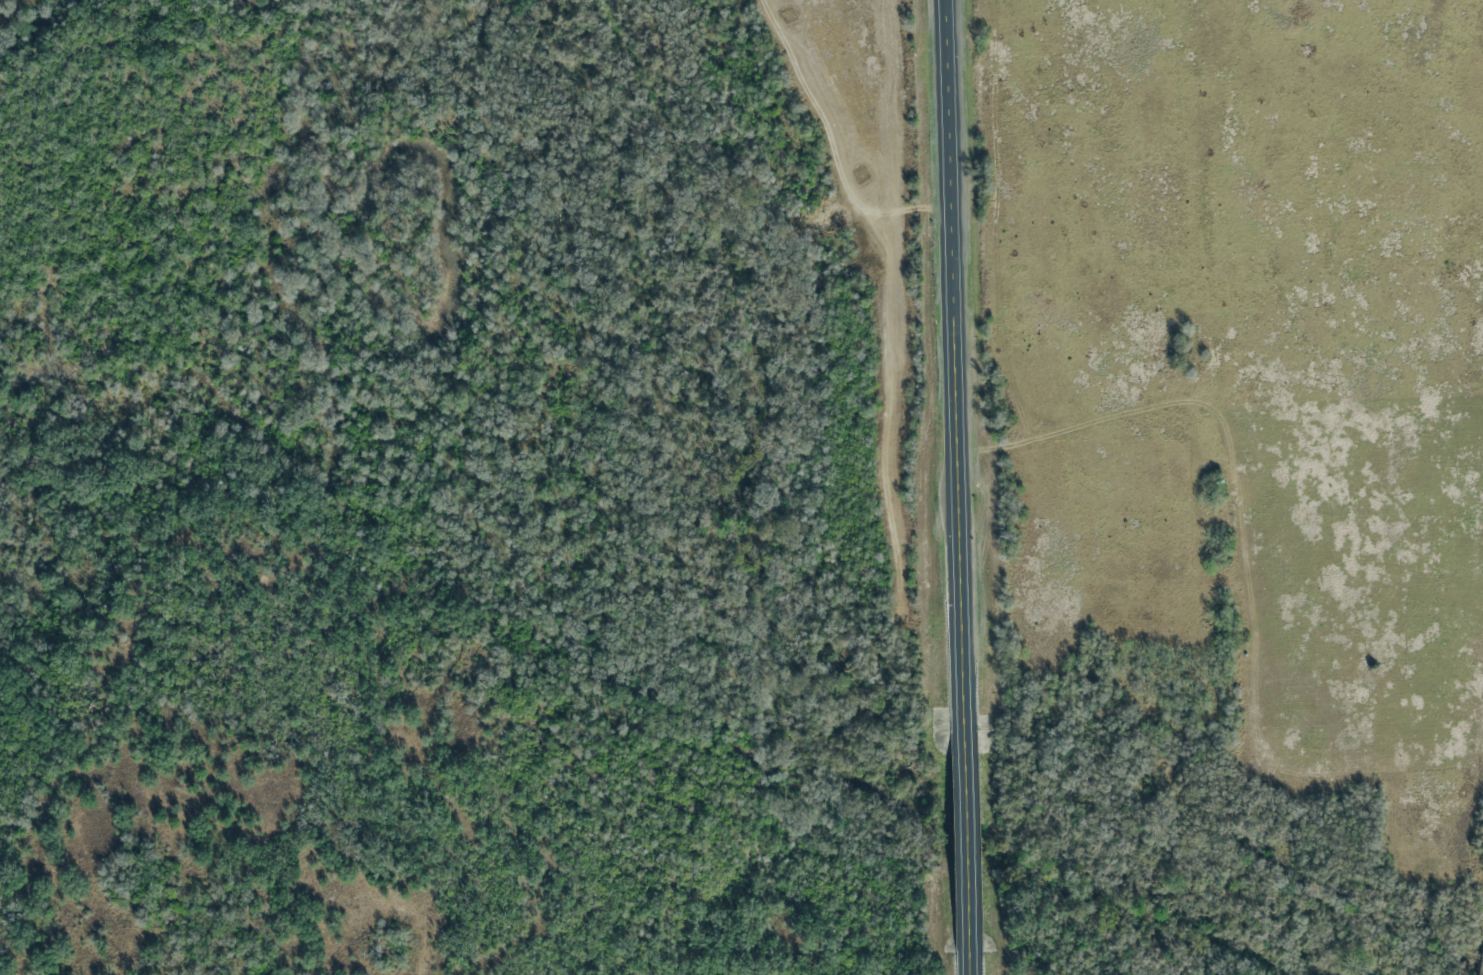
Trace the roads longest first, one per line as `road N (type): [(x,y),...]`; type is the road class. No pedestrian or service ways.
road 1 (trunk): [(946,0),(965,974)]

